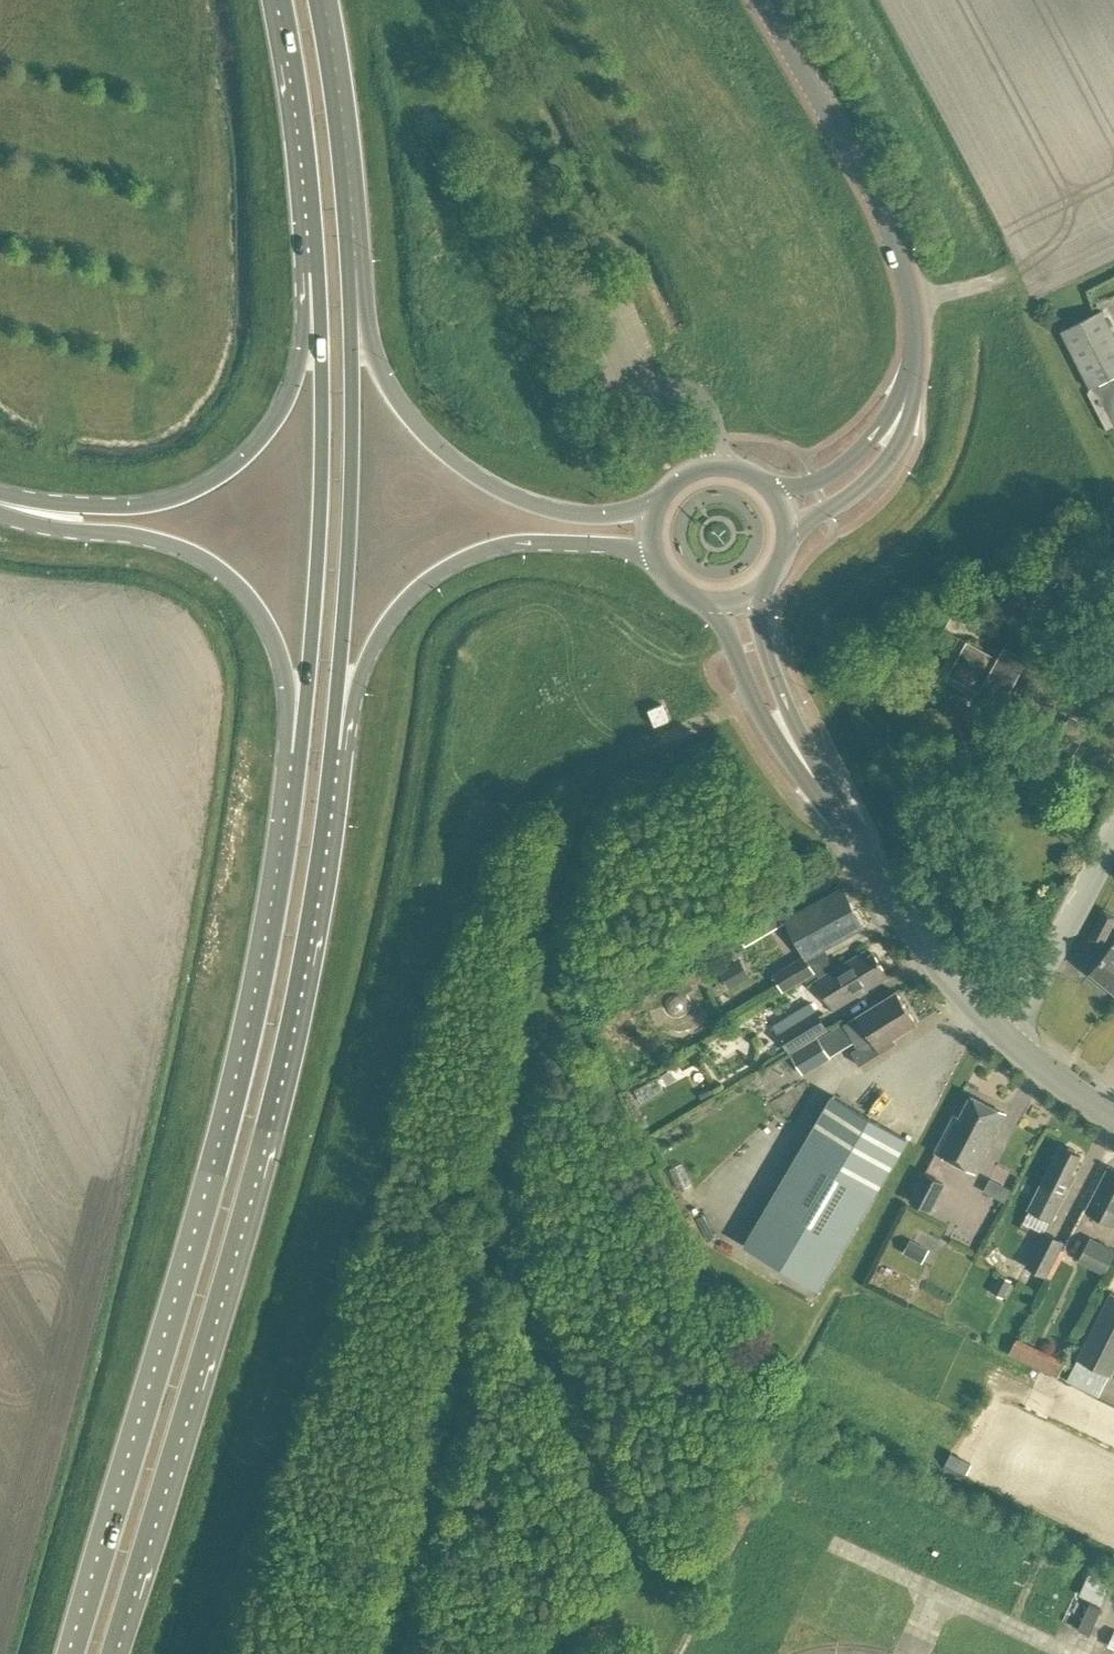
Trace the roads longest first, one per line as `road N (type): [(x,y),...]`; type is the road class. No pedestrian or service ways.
road 1 (trunk): [(107,1653),(271,1093),(332,748)]
road 2 (trunk): [(301,753),(259,1011),(228,1144),(76,1653)]
road 3 (primary): [(783,510),(875,456),(899,419),(916,345),(892,238),(762,0)]
road 4 (primary): [(998,1032),(928,947),(820,790),(779,720),(738,601)]
road 5 (trunk): [(318,273),(317,581),(301,753)]
road 6 (trunk): [(332,748),(352,510),(349,271)]
road 7 (trunk): [(318,273),(289,394),(232,467),(186,494),(134,506),(0,494)]
road 8 (trunk): [(0,509),(53,528),(162,541),(230,577),(256,606),(285,671),(301,753)]
road 9 (trunk): [(656,506),(591,514),(539,505),(443,451),(380,372),(349,271)]
road 10 (trunk): [(332,748),(380,636),(440,572),(490,549),(529,542),(597,544),(653,558)]
road 11 (trunk): [(285,0),(318,273)]
road 12 (trunk): [(349,271),(315,0)]
road 13 (unclassified): [(998,1032),(1018,1010),(1113,830)]
road 14 (primary): [(783,510),(759,478),(720,465),(675,481),(656,506)]
road 15 (primary): [(1113,1122),(998,1032)]

